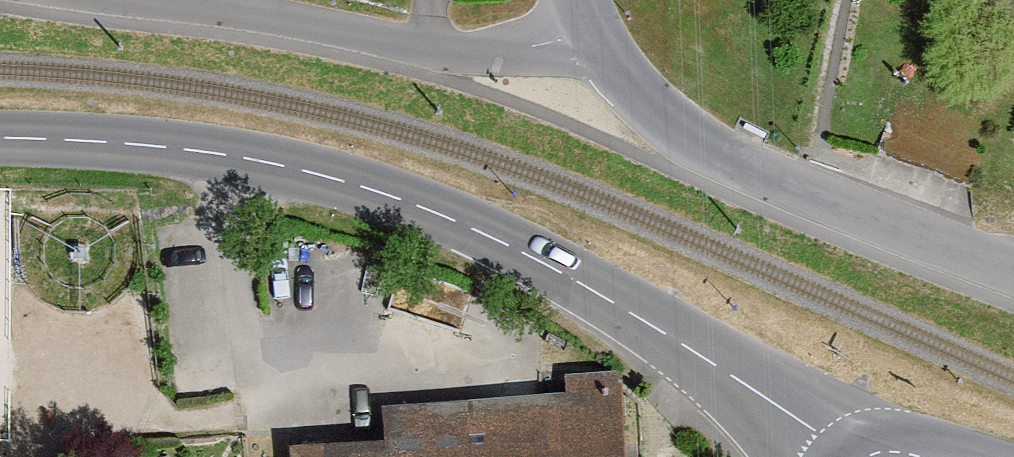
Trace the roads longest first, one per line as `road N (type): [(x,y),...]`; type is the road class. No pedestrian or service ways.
road 1 (tertiary): [(842,456),(568,271),(429,206),(223,152),(0,137)]
road 2 (residential): [(590,31),(517,50),(409,54),(76,0)]
road 3 (residential): [(1013,268),(818,197),(664,124),(590,31)]

